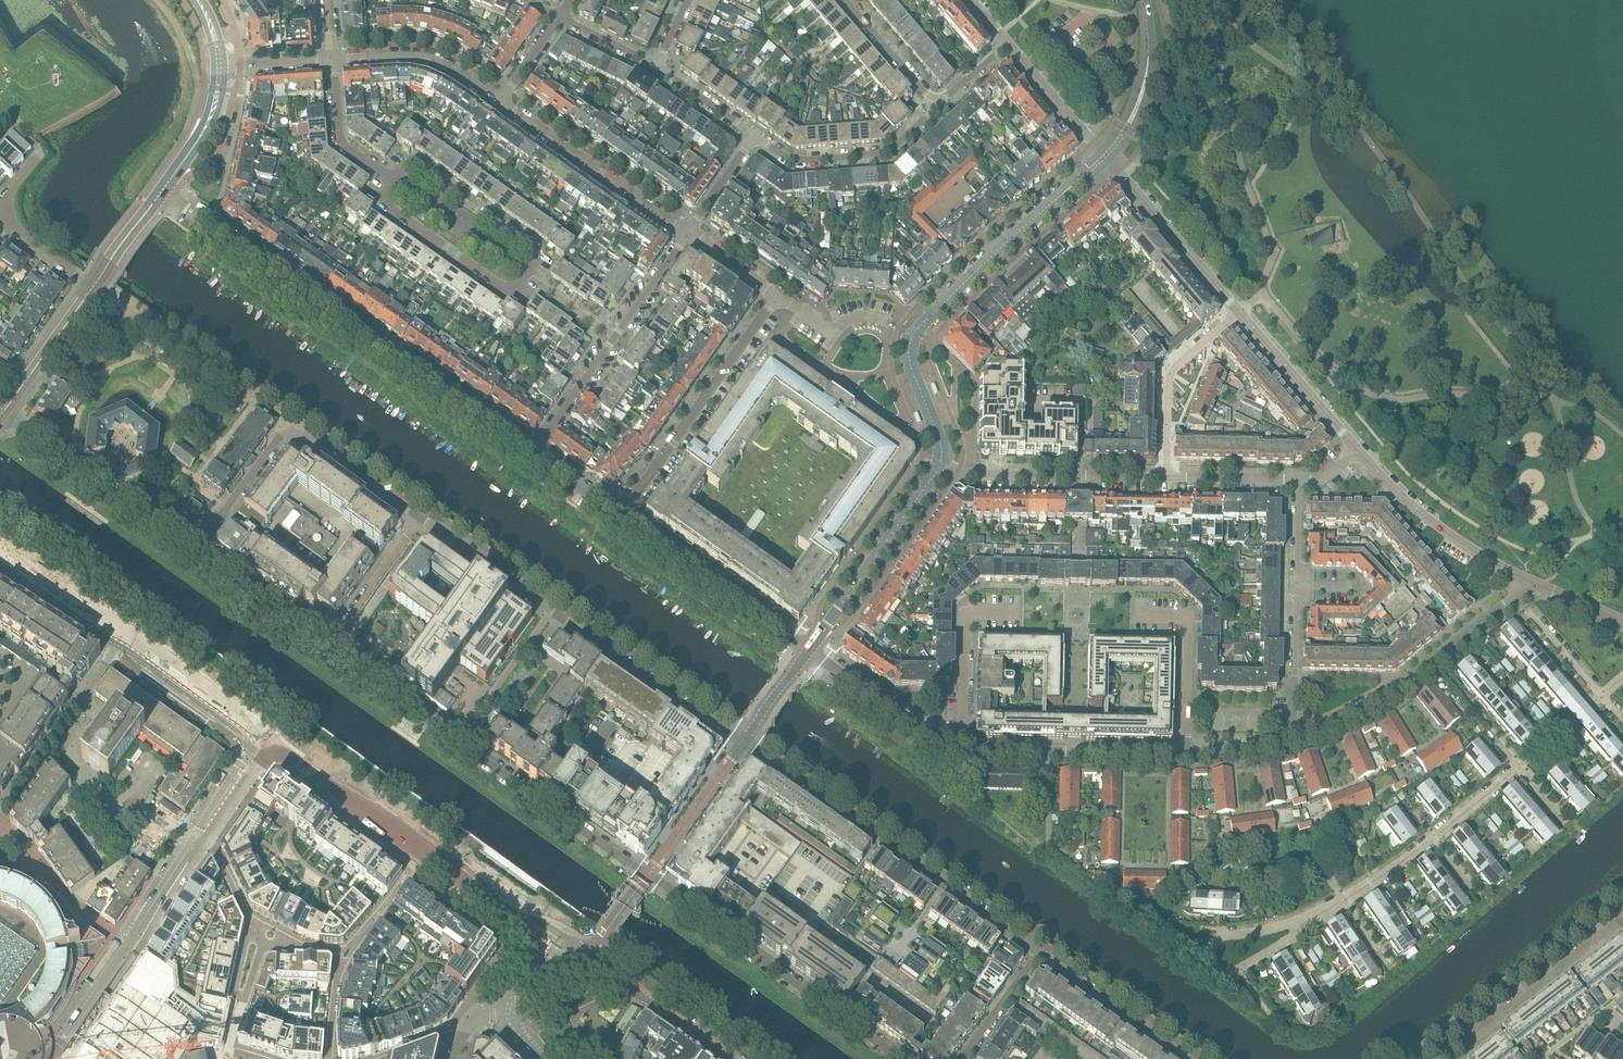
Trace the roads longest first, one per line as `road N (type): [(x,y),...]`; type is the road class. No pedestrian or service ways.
road 1 (residential): [(648,874),(195,550)]
road 2 (residential): [(533,452),(164,188)]
road 3 (residential): [(418,516),(742,744)]
road 4 (residential): [(1333,906),(1435,836),(1622,676)]
road 5 (residential): [(273,747),(538,928)]
road 6 (residential): [(902,1058),(648,874)]
road 7 (residential): [(1536,583),(1396,689),(1292,738)]
road 8 (residential): [(47,1058),(203,832)]
road 9 (residential): [(621,515),(777,296)]
road 10 (residential): [(533,452),(687,233)]
road 11 (residential): [(913,336),(1011,237),(1107,156)]
road 12 (residential): [(1333,906),(1290,924),(1224,935),(1211,948),(1212,960),(1233,972),(1310,925)]
road 13 (residential): [(742,744),(943,887)]
road 14 (residential): [(195,550),(3,413)]
road 15 (residential): [(807,651),(621,515)]
road 16 (residential): [(807,651),(940,464)]
road 17 (residential): [(1167,476),(963,472),(940,464)]
road 18 (residential): [(687,233),(501,101)]
road 19 (unclassified): [(1536,583),(1433,524),(1355,449)]
road 20 (residential): [(1442,1058),(1622,920)]
road 21 (residential): [(1186,753),(961,747)]
road 22 (residential): [(539,254),(514,292),(392,207),(392,180)]
road 23 (residential): [(754,135),(791,159),(886,152),(939,105)]
road 24 (unclassified): [(1238,313),(1107,156)]
road 25 (residential): [(1238,313),(1193,354),(1198,363),(1178,416),(1168,416),(1167,476)]
road 26 (residential): [(273,747),(265,728),(127,631)]
road 27 (residential): [(118,643),(255,743),(273,747)]
road 28 (residential): [(961,747),(965,611),(1016,613)]
road 29 (residential): [(1186,753),(1188,616),(1140,615)]
road 30 (residential): [(1039,952),(1187,1058)]
road 31 (residential): [(961,747),(923,730),(807,651)]
road 32 (residential): [(501,101),(428,58),(332,59)]
road 33 (unclassified): [(1355,449),(1238,313)]
road 34 (residential): [(392,180),(415,167),(539,254)]
road 35 (unclassified): [(1107,156),(1147,76),(1145,0)]
road 36 (residential): [(648,874),(742,744)]
road 37 (residential): [(913,336),(858,316),(835,335),(777,296)]
road 38 (residential): [(3,413),(93,286)]
road 39 (residential): [(195,550),(279,436),(291,430)]
road 40 (residential): [(1292,738),(1296,606),(1305,586)]
road 41 (residential): [(418,516),(291,430)]
road 42 (unclassified): [(1107,156),(1007,42)]
road 43 (residential): [(392,180),(338,142),(332,59)]
road 44 (residential): [(175,172),(193,170),(222,147),(241,65)]
road 45 (residential): [(848,0),(939,105)]
road 46 (residential): [(940,464),(941,440),(909,358),(913,336)]
road 47 (residential): [(1298,479),(1167,476)]
road 48 (residential): [(1039,952),(962,1058)]
road 49 (residential): [(732,1058),(626,985)]
road 50 (residential): [(93,286),(164,188)]
road 51 (residential): [(656,65),(754,135)]

